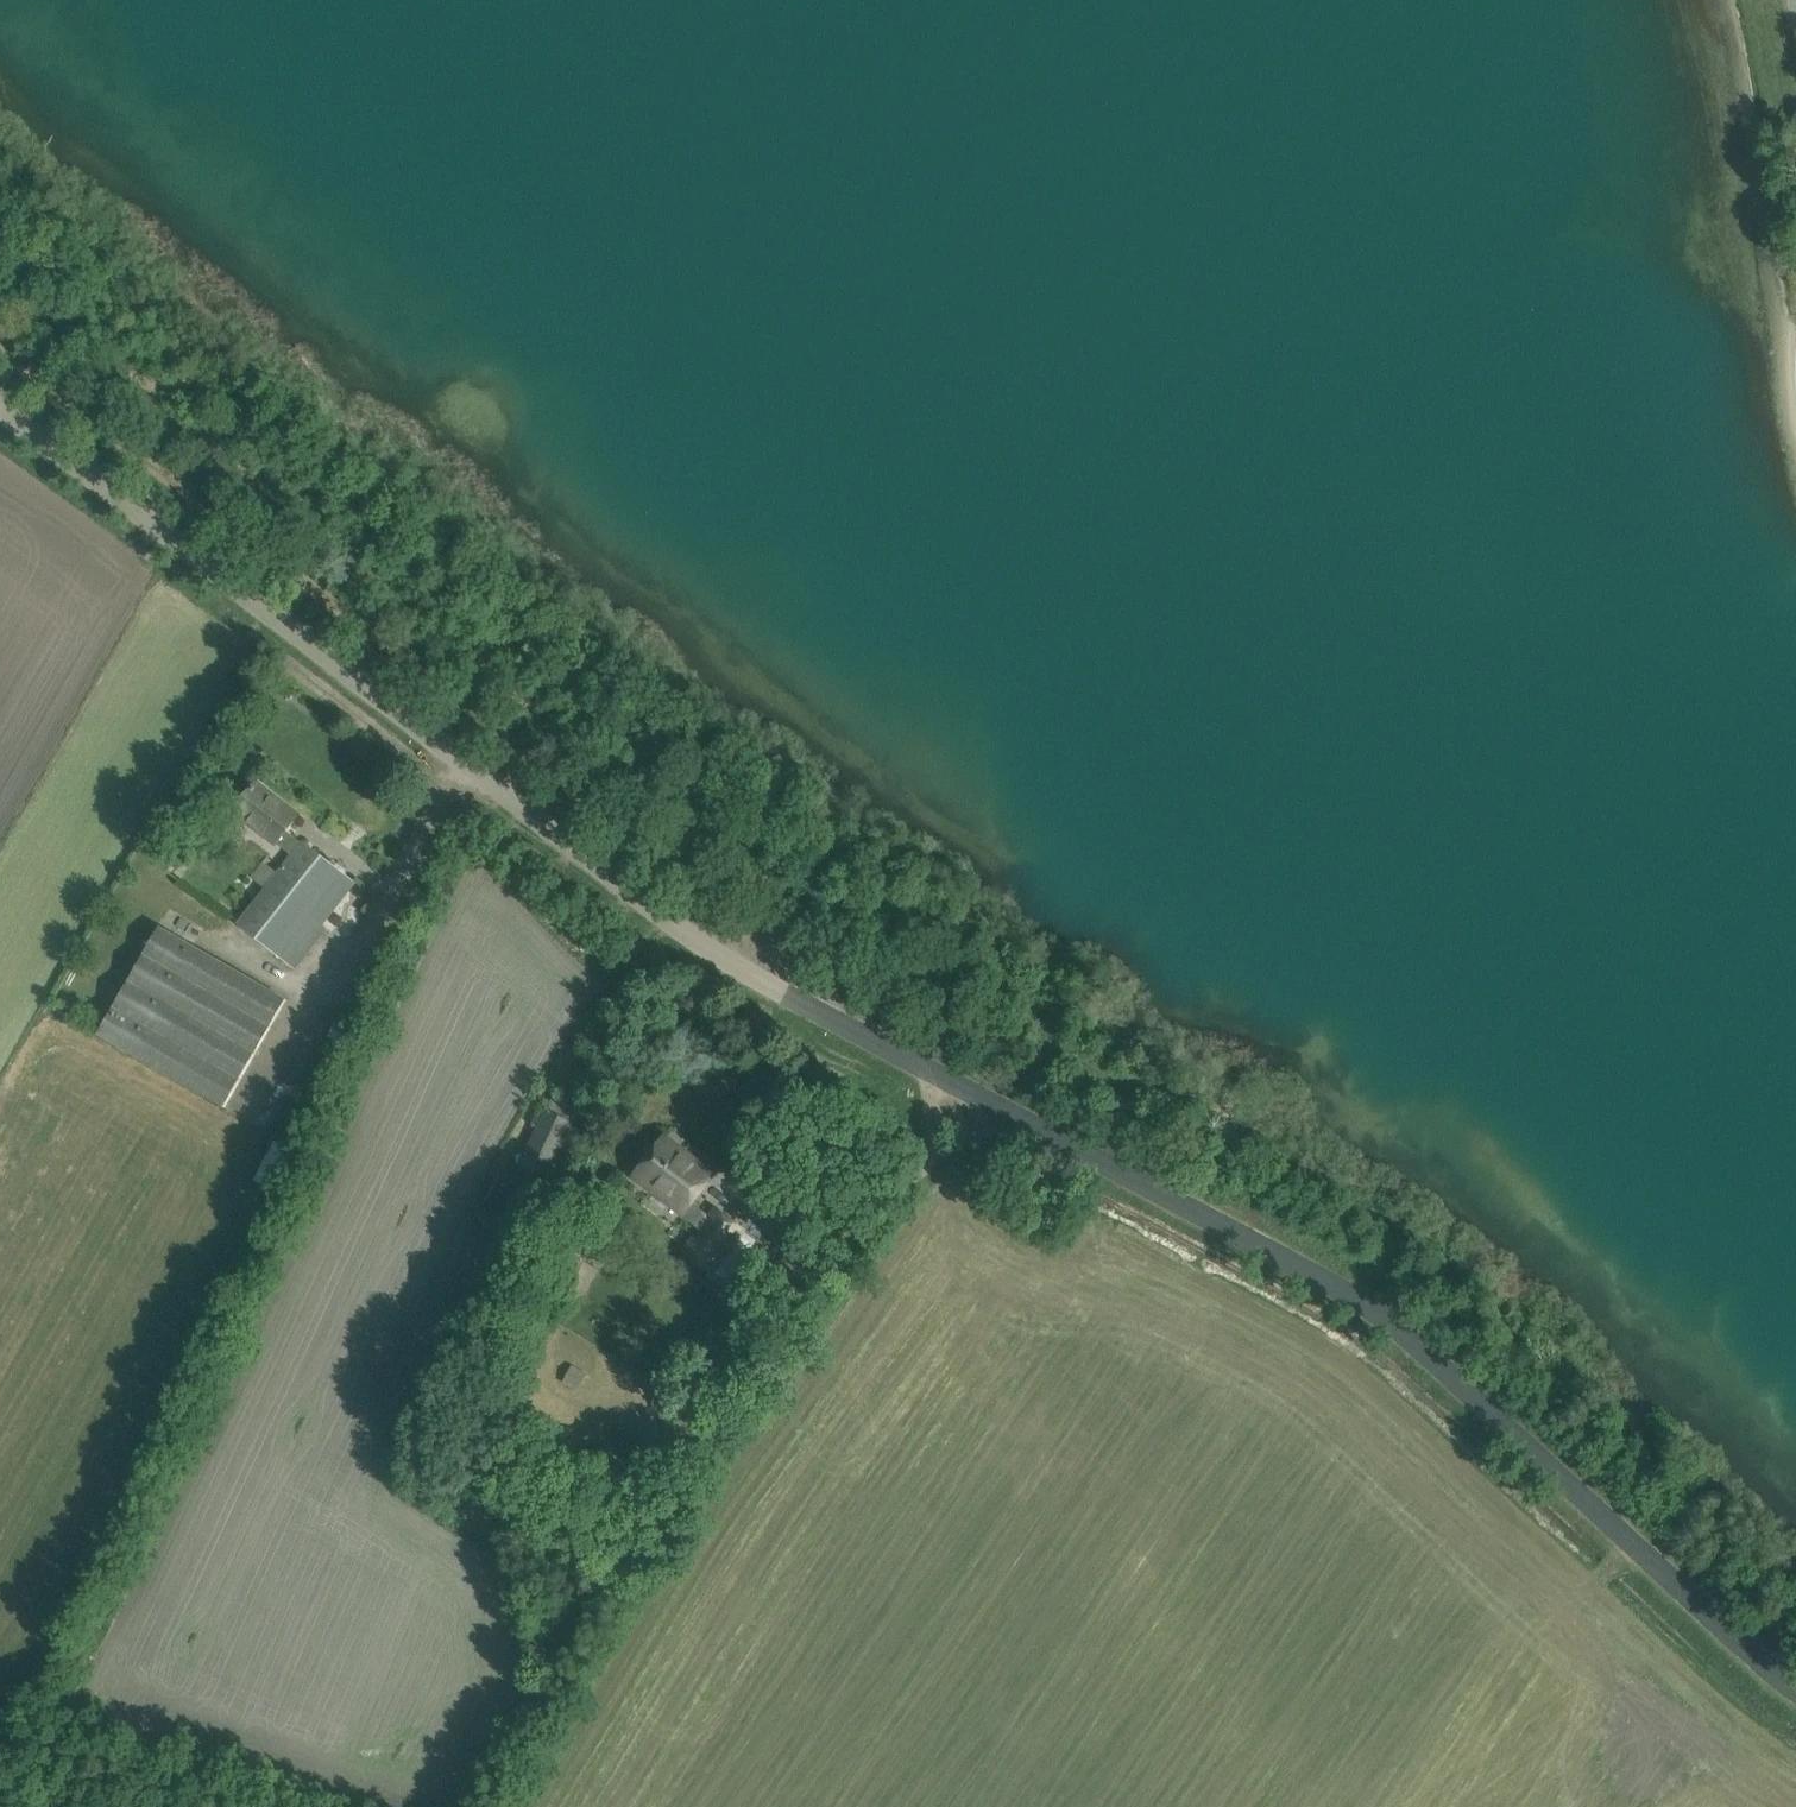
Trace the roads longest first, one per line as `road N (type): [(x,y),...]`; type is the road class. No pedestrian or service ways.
road 1 (unclassified): [(1795,1689),(1392,1323),(732,964),(0,410)]

